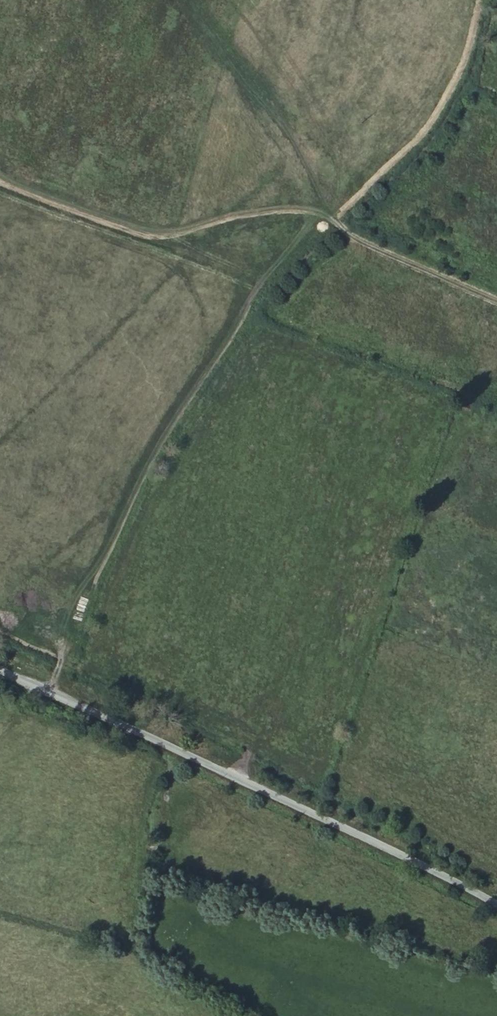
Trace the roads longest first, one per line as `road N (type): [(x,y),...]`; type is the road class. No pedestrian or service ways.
road 1 (unclassified): [(496,904),(0,669)]
road 2 (track): [(496,300),(351,235),(321,214),(279,209),(147,237),(0,185)]

